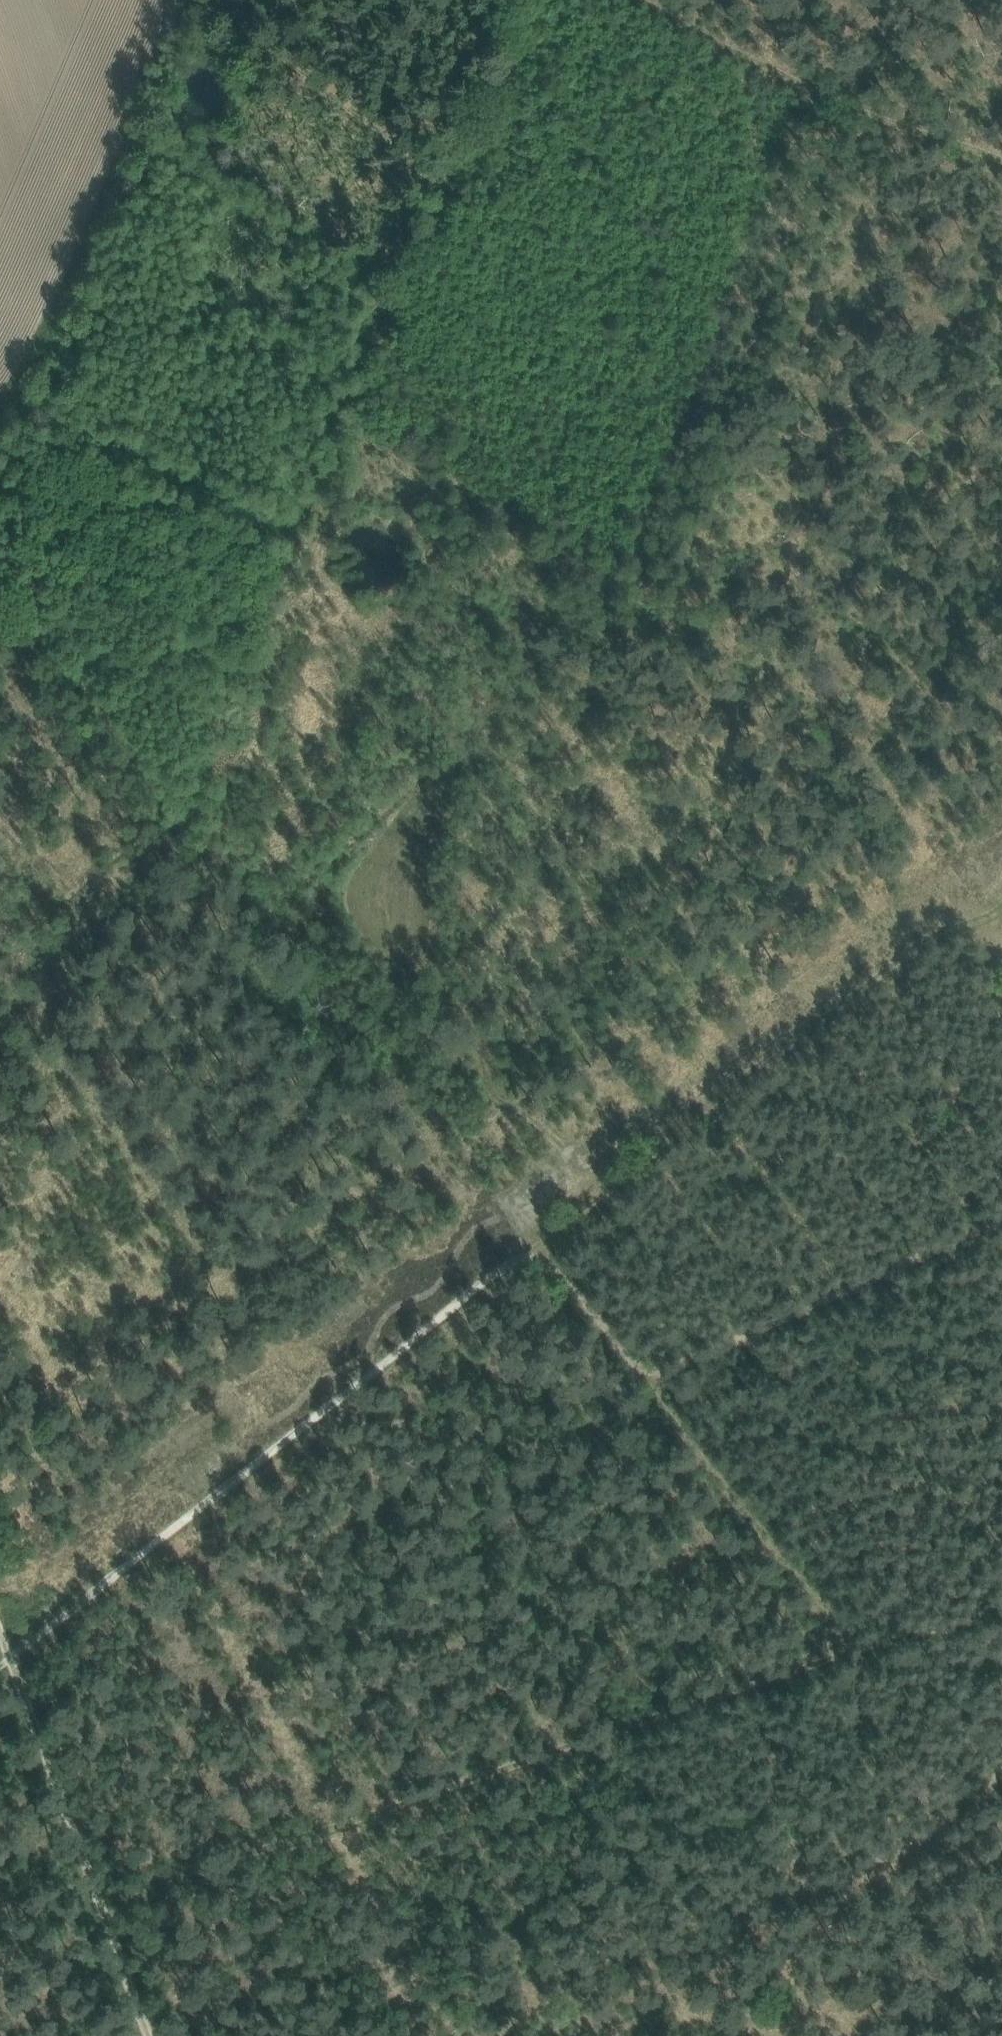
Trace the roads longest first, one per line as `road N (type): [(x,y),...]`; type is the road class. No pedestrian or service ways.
road 1 (track): [(1001,907),(994,918),(915,948),(525,1250)]
road 2 (track): [(12,1653),(149,2035)]
road 3 (track): [(1001,162),(766,67),(675,0)]

